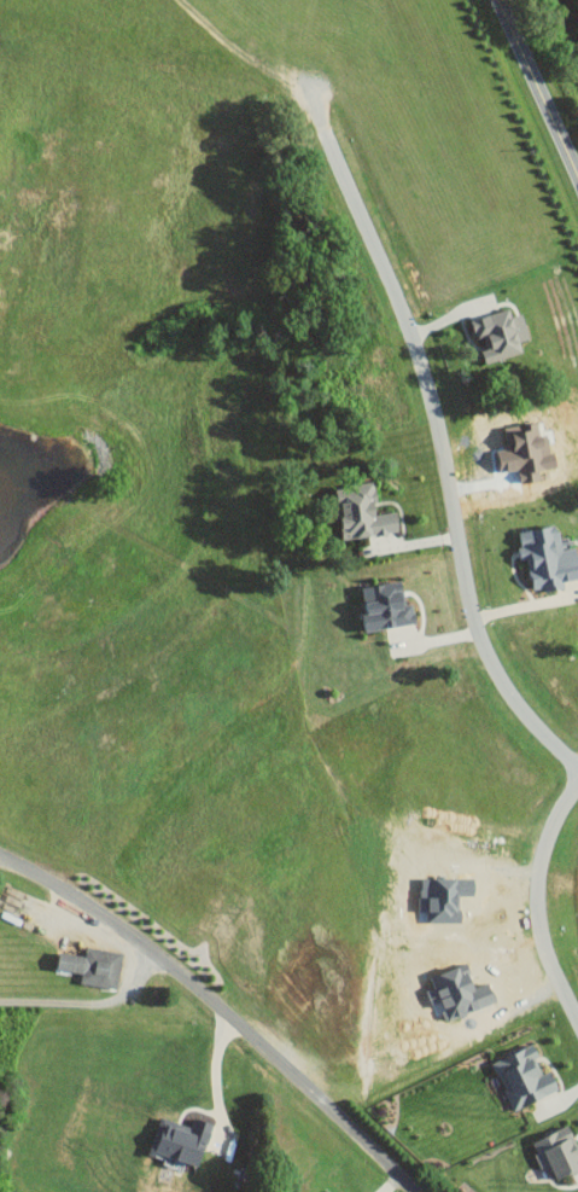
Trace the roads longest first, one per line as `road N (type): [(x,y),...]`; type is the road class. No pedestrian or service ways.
road 1 (residential): [(577,761),(510,696),(474,617),(440,432),(411,336),(335,157)]
road 2 (residential): [(415,1191),(150,947)]
road 3 (residential): [(577,787),(551,826),(536,891),(550,961),(577,1017)]
road 4 (residential): [(577,181),(497,0)]

